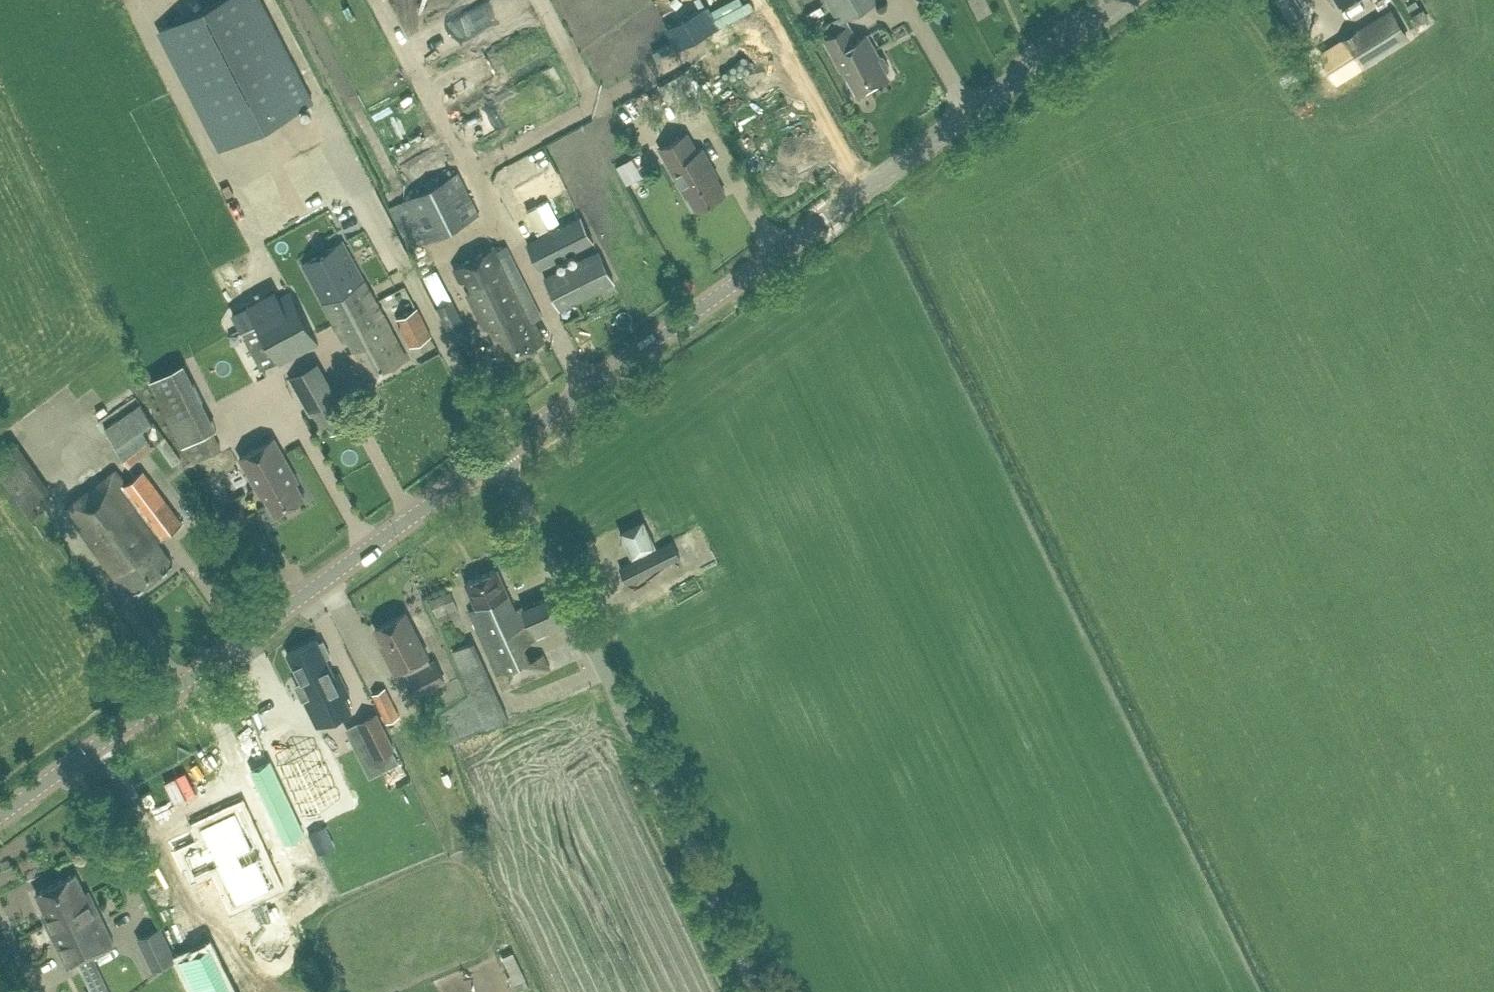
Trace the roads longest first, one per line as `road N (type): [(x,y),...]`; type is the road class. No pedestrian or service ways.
road 1 (tertiary): [(504,451),(1121,0)]
road 2 (tertiary): [(0,813),(504,451)]
road 3 (unclassified): [(756,991),(504,451)]

